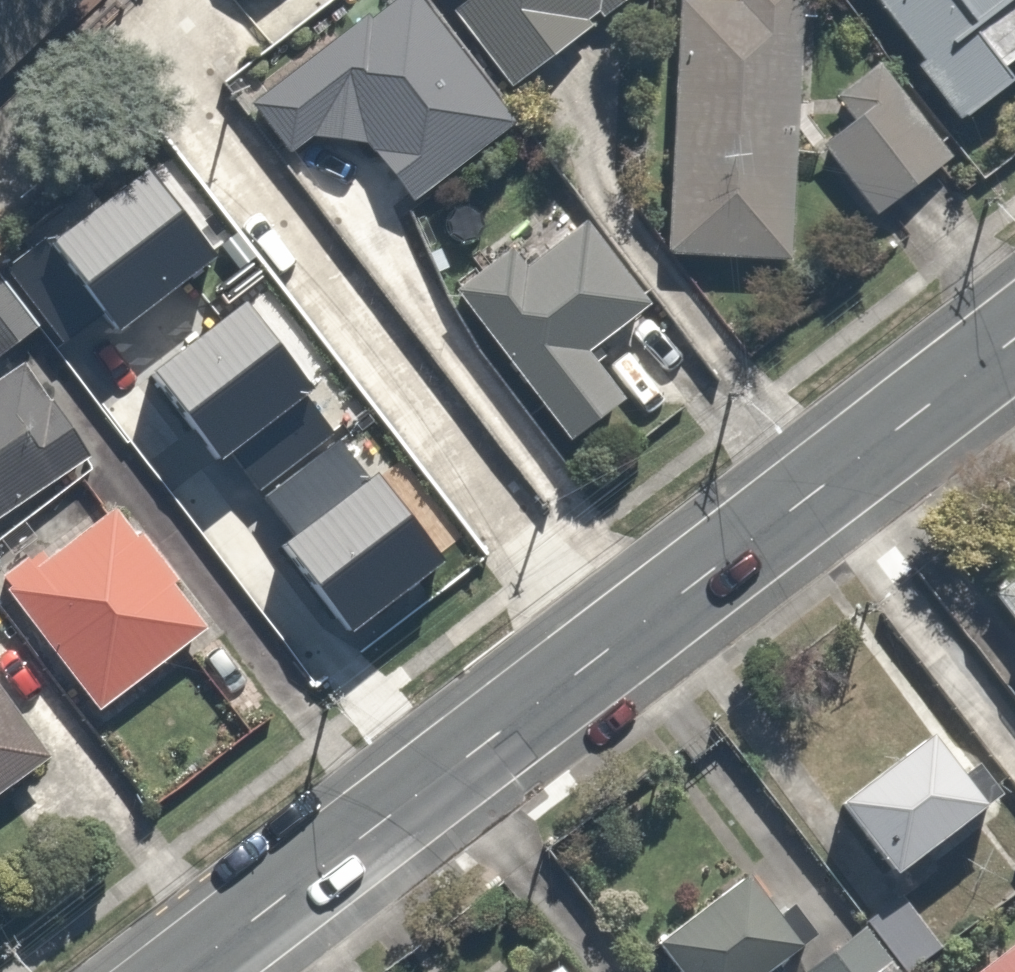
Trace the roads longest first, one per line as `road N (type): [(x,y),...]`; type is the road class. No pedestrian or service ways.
road 1 (secondary): [(190,971),(1014,341)]

